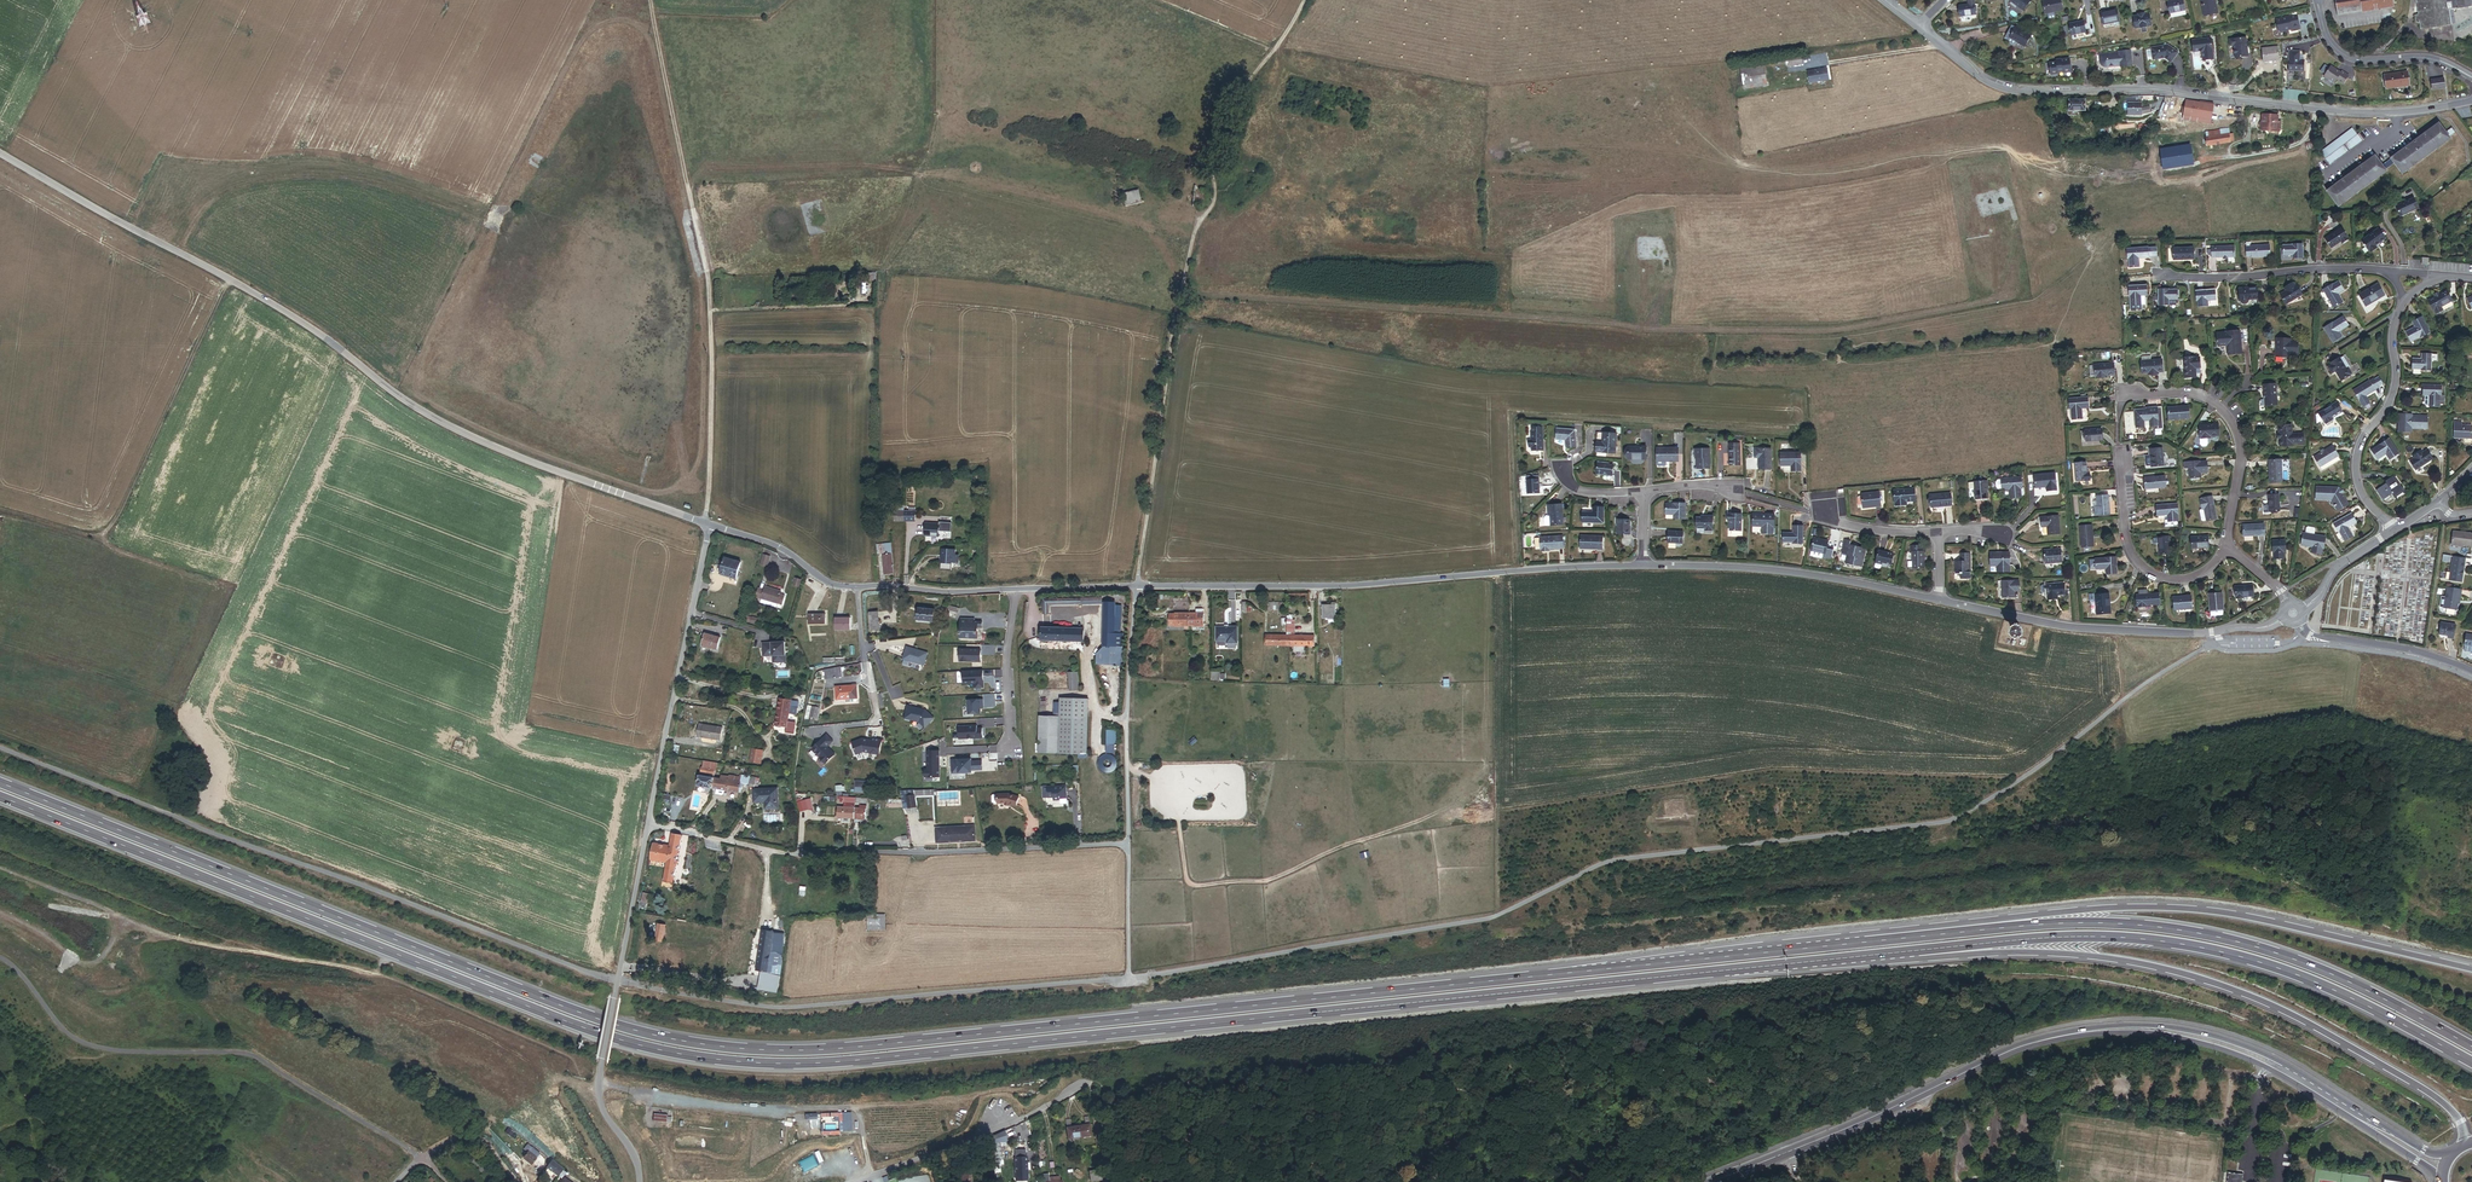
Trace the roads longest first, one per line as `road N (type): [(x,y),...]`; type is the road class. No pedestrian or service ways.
road 1 (trunk): [(1851,942),(844,1050),(748,1051),(647,1036),(564,1007),(0,783)]
road 2 (trunk): [(0,797),(618,1044),(736,1065),(891,1059),(1741,970)]
road 3 (unclassified): [(0,153),(313,332),(411,404),(498,448),(711,525)]
road 4 (trunk): [(1741,970),(2023,953),(2108,957),(2202,977),(2279,1005),(2444,1104),(2460,1121),(2465,1147)]
road 5 (trunk): [(1741,970),(2021,938),(2176,942),(2309,981),(2471,1061)]
road 6 (unclassified): [(711,525),(600,1065),(603,1111),(637,1162),(640,1181)]
road 7 (trunk): [(2471,1046),(2300,958),(2167,926),(2089,921),(1851,942)]
road 8 (trunk): [(2471,968),(2213,913),(2144,908),(2021,916),(1851,942)]
road 9 (track): [(1305,0),(1212,148),(1213,202),(1196,229),(1172,331),(1135,586)]
road 10 (residential): [(1918,26),(1997,84),(2172,92),(2334,111),(2400,113),(2471,101)]
road 11 (track): [(651,0),(711,302),(711,525)]
road 12 (residential): [(1135,586),(1340,588),(1643,565)]
road 13 (secondary): [(2100,1030),(2021,1046),(1713,1181)]
road 14 (track): [(0,508),(89,534),(109,528),(230,281)]
road 15 (residential): [(1939,601),(2071,627),(2205,634),(2268,627),(2293,613)]
road 16 (secondary): [(2100,1030),(2154,1029),(2238,1050),(2420,1156)]
road 17 (residential): [(1128,844),(794,856)]
road 18 (residential): [(1643,565),(1807,572),(1939,601)]
road 19 (residential): [(2395,530),(2369,504),(2354,470),(2362,438),(2392,397),(2393,323),(2404,298)]
road 20 (unclassified): [(1135,586),(1125,704),(1128,844)]
road 21 (residential): [(1090,1081),(1020,1120),(854,1181)]
road 22 (residential): [(2225,545),(2240,456),(2228,412),(2181,391),(2122,395)]
road 23 (residential): [(2390,271),(2163,276)]
road 24 (residential): [(2225,545),(2212,566),(2180,581),(2139,567),(2124,533),(2119,454)]
road 25 (track): [(1553,1181),(1675,1155),(1703,1162),(1761,1151)]
road 26 (residential): [(2317,0),(2328,39),(2350,58),(2428,58),(2471,78)]
road 27 (residential): [(2471,670),(2397,647),(2312,636),(2293,613)]
road 28 (unclassified): [(711,525),(767,542),(834,585),(857,587)]
road 29 (unclassified): [(857,587),(1013,592)]
road 30 (residential): [(1013,592),(1012,747)]
road 31 (residential): [(2293,613),(2321,594),(2340,564),(2395,530)]
road 32 (unclassified): [(1128,844),(1129,978)]
road 33 (unclassified): [(1013,592),(1135,586)]
road 34 (residential): [(519,1181),(472,1138),(421,1157)]

